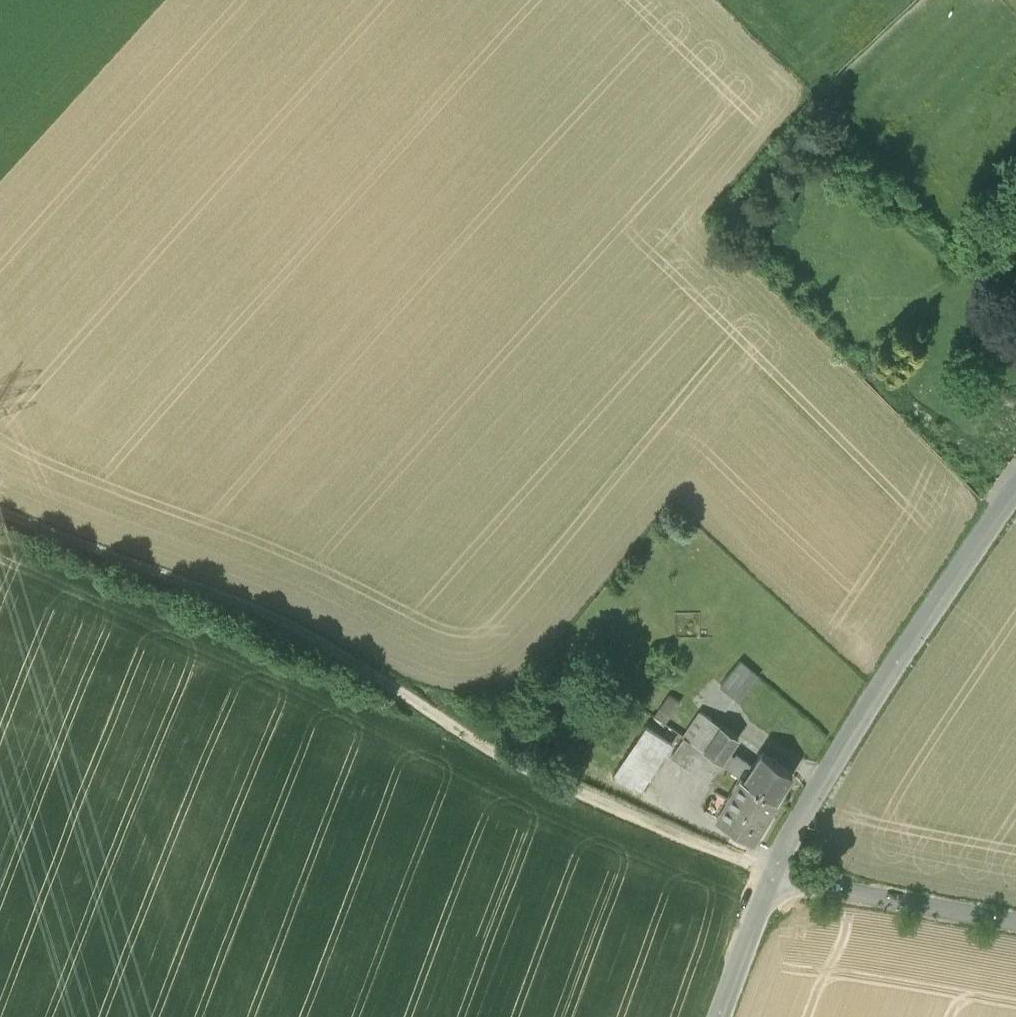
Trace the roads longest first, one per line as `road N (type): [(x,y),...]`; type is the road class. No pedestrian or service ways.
road 1 (track): [(0,517),(366,677),(495,750),(777,873)]
road 2 (unclassified): [(777,873),(813,796),(880,688),(1015,490)]
road 3 (unclassified): [(777,873),(1015,922)]
road 4 (unclassified): [(720,1016),(777,873)]

